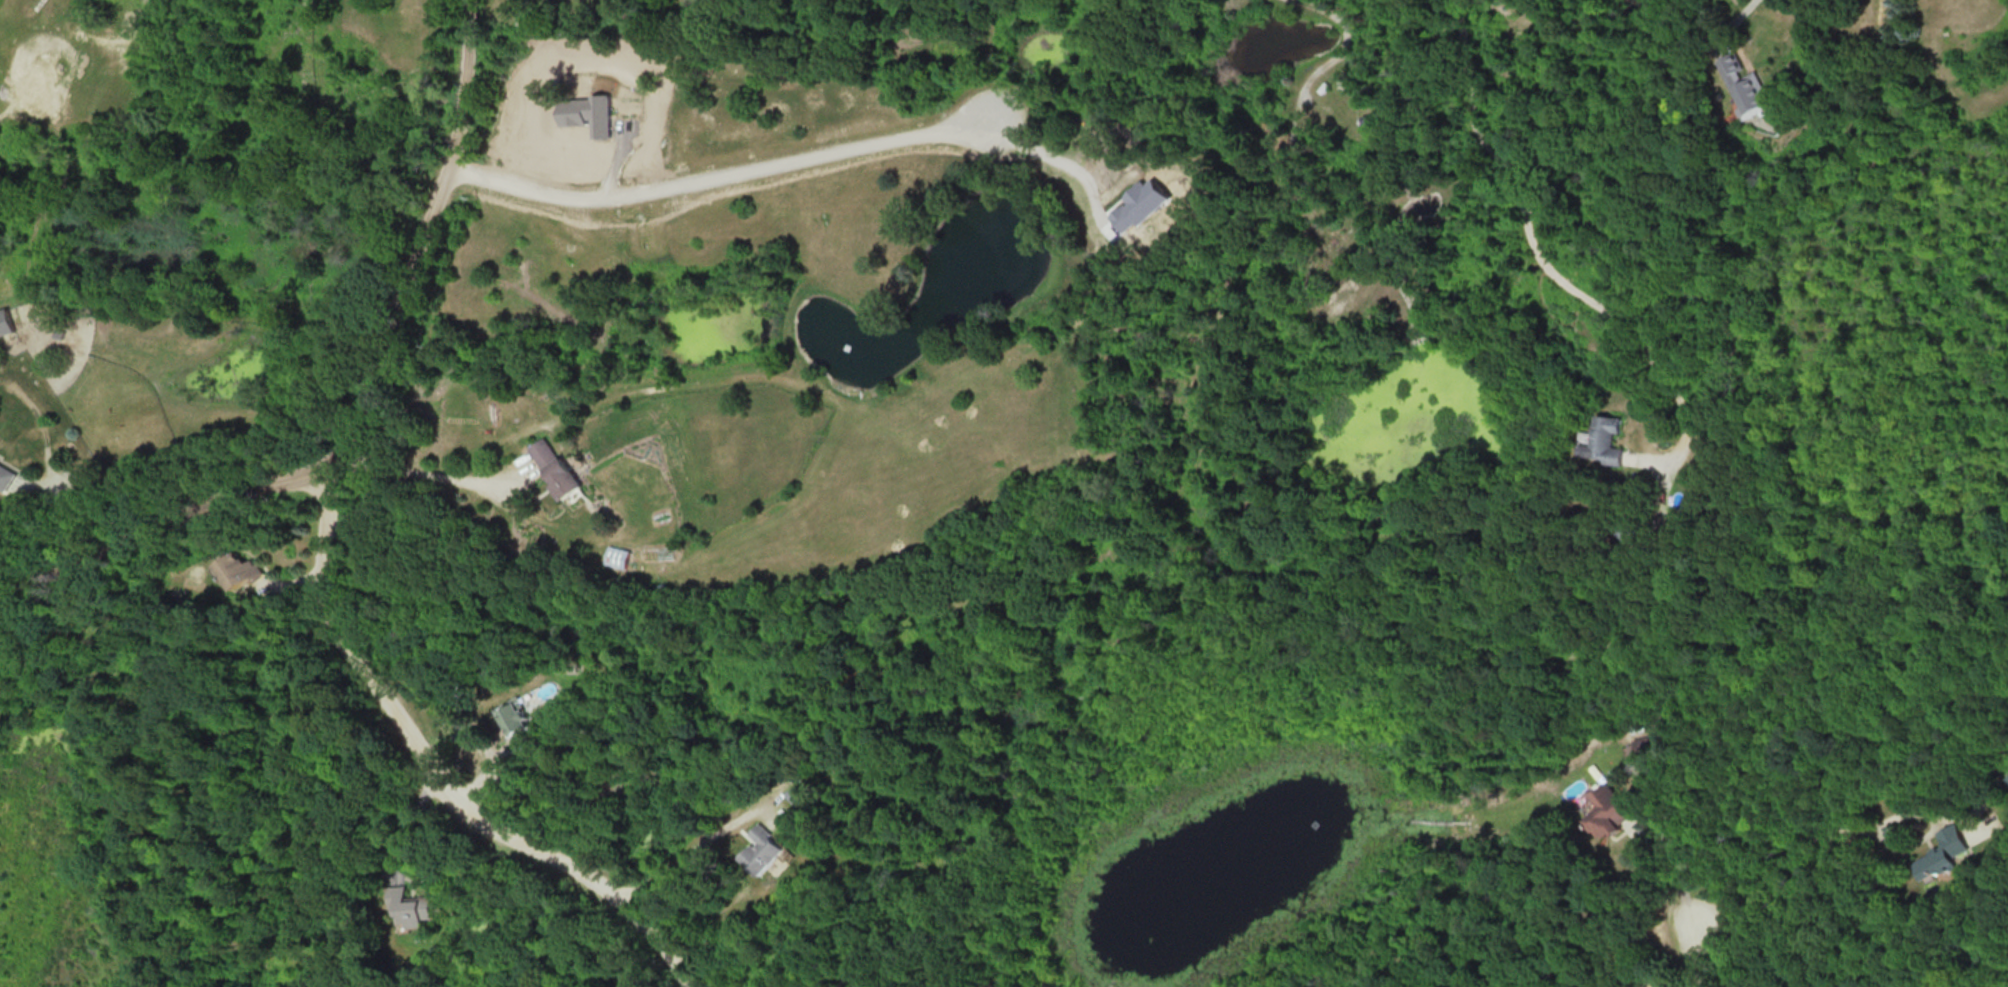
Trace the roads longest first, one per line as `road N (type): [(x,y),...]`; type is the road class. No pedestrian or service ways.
road 1 (residential): [(0,590),(92,558),(233,490),(325,472),(366,394),(446,166),(465,0)]
road 2 (residential): [(685,986),(662,948),(597,884),(487,823),(427,772),(329,626),(319,568),(325,472)]
road 3 (residential): [(446,166),(553,193),(628,193),(874,143),(975,106)]

